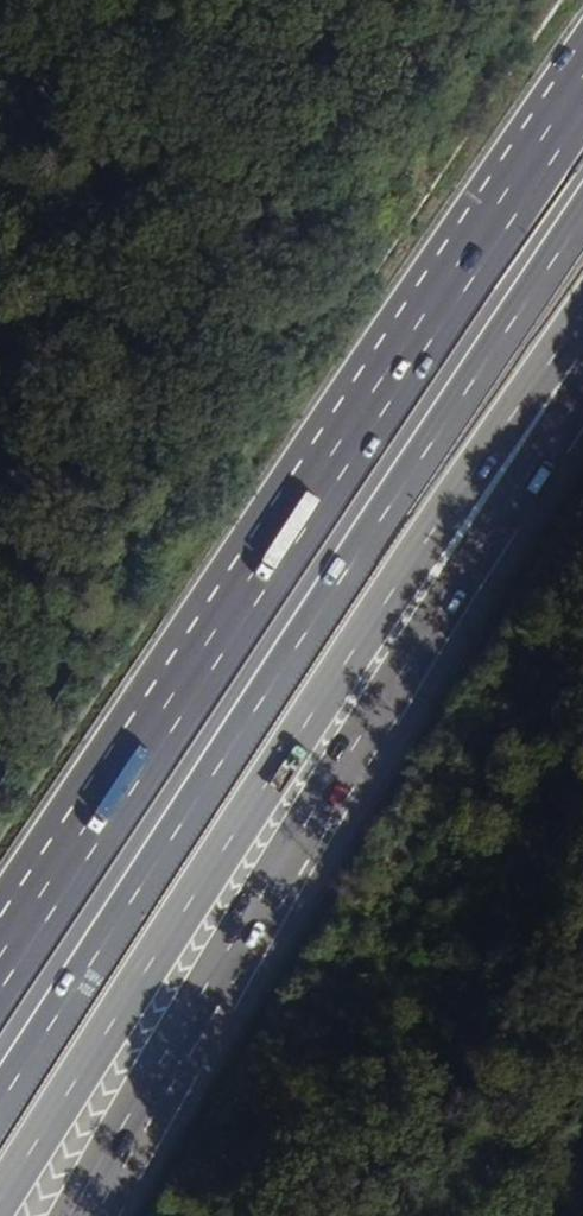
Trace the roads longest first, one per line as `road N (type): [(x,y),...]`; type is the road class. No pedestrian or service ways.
road 1 (motorway): [(582,99),(0,975)]
road 2 (motorway): [(582,229),(0,1105)]
road 3 (motorway): [(0,1191),(74,1070),(582,344)]
road 4 (motorway): [(84,1215),(582,358)]

